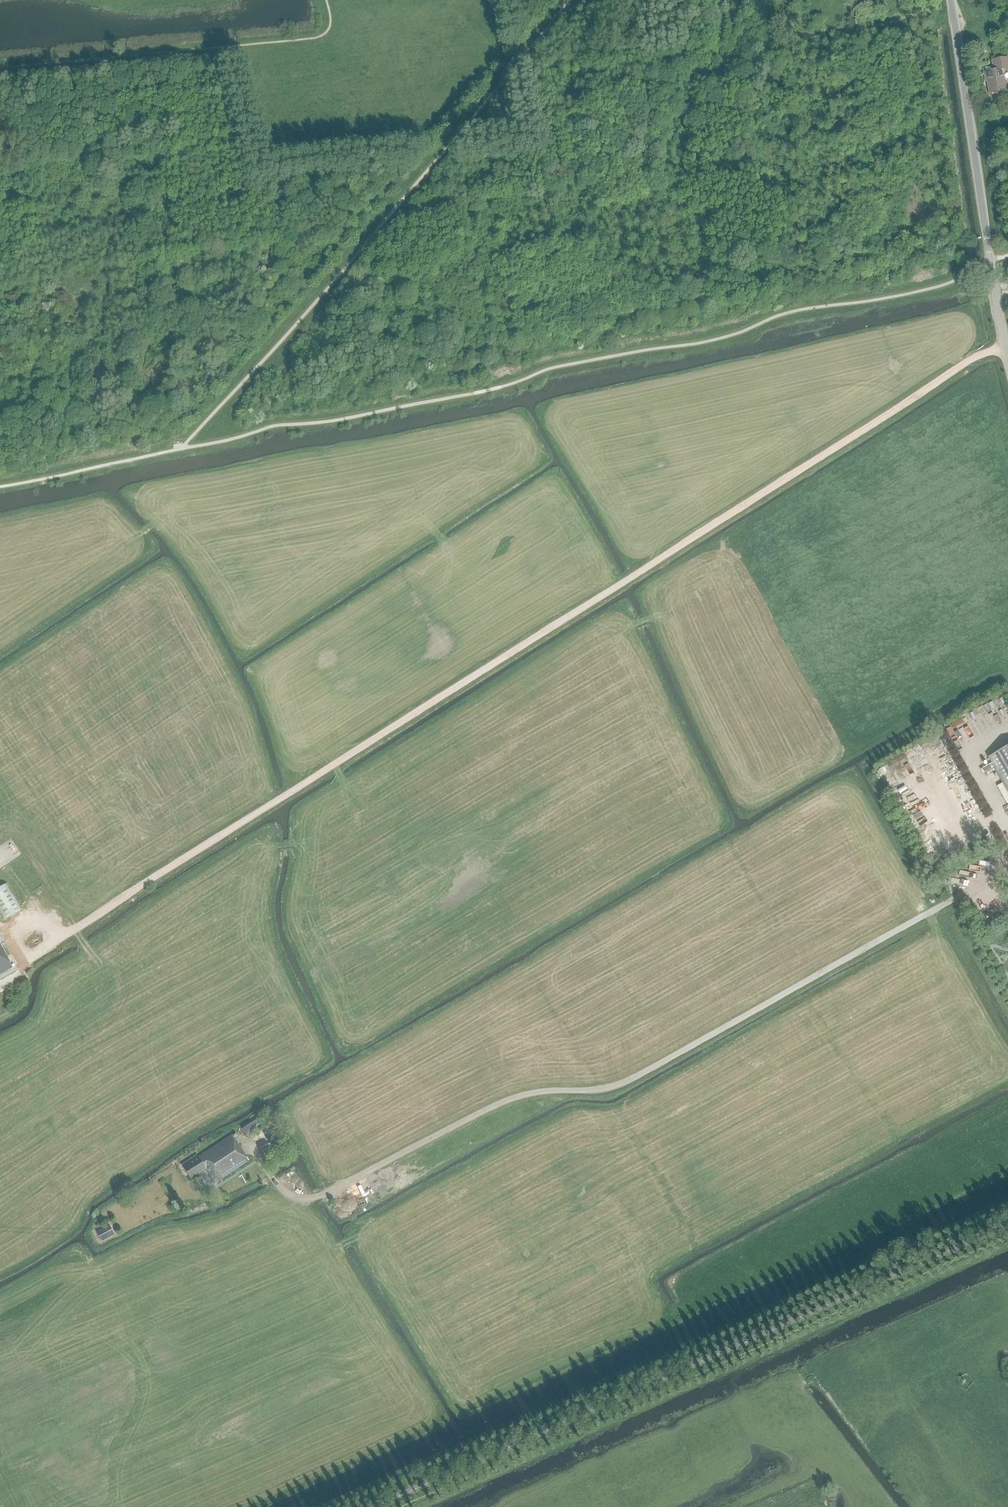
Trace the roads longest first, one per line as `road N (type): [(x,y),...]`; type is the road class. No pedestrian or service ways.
road 1 (tertiary): [(1007,362),(948,0)]

